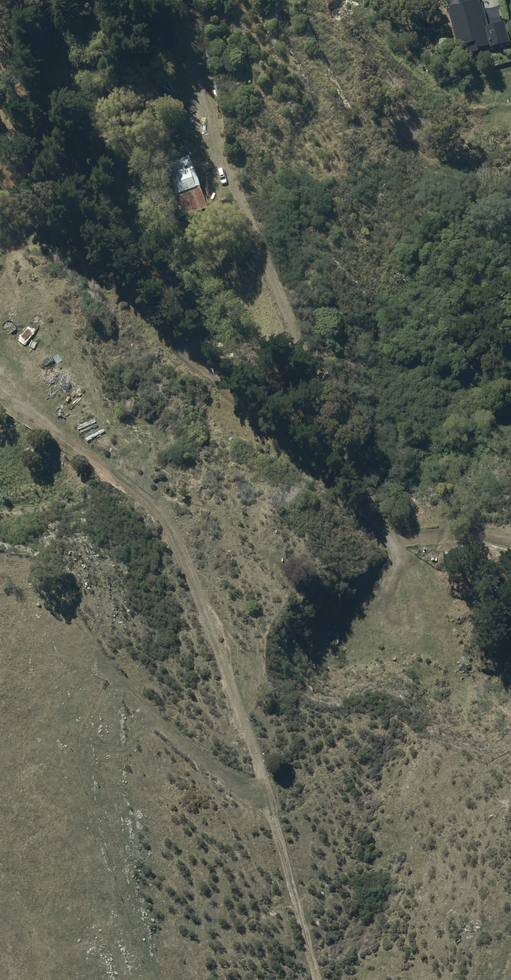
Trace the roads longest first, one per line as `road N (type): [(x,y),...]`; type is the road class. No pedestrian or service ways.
road 1 (track): [(0,388),(164,515),(255,756),(313,979)]
road 2 (track): [(510,539),(397,541),(373,527),(195,362),(16,175)]
road 3 (track): [(397,541),(331,432),(215,147),(183,0)]
road 4 (track): [(510,185),(416,160),(360,123),(302,0)]
road 5 (track): [(257,764),(253,781),(230,781),(86,655)]
road 6 (track): [(0,67),(16,175),(13,211),(0,224)]
road 7 (track): [(278,0),(319,114)]

